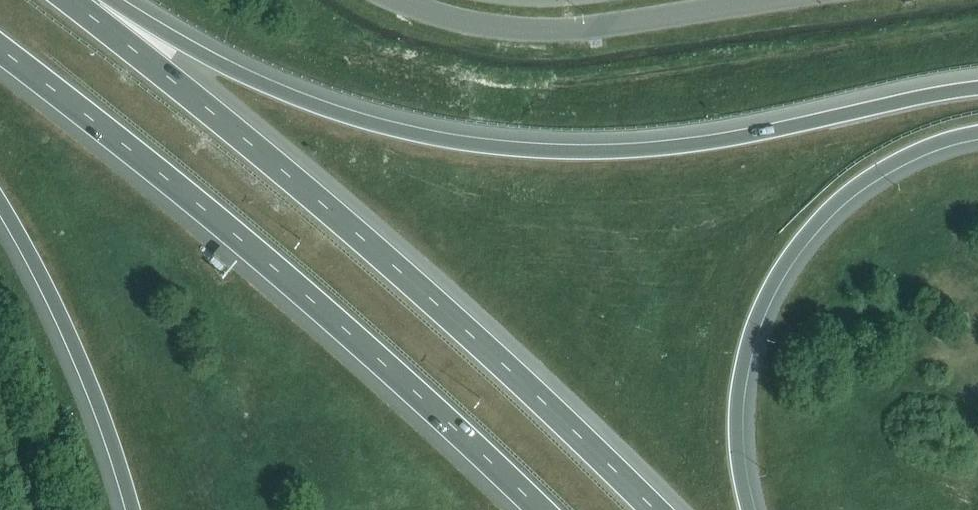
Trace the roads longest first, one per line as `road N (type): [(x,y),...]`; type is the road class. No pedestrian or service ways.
road 1 (trunk): [(977,87),(682,145),(614,152),(495,146),(333,111),(87,0)]
road 2 (trunk): [(656,509),(401,271),(69,0)]
road 3 (trunk): [(0,48),(168,177),(541,509)]
road 4 (trunk): [(749,509),(738,403),(767,293),(833,206),(930,144),(977,132)]
road 5 (tertiary): [(761,0),(528,30),(451,18),(399,0)]
road 6 (trunk): [(0,203),(90,378),(132,509)]

